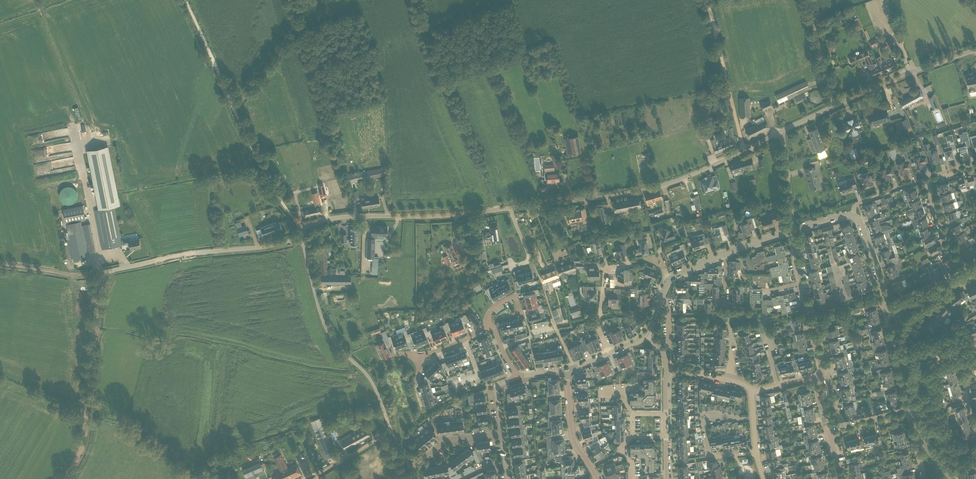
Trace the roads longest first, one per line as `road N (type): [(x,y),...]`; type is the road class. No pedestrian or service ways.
road 1 (unclassified): [(304,478),(391,431),(373,384),(329,333),(302,237)]
road 2 (unclassified): [(509,208),(662,185),(782,131)]
road 3 (track): [(67,478),(82,448),(101,273)]
road 4 (unclassified): [(782,131),(975,50)]
road 5 (unclassified): [(306,228),(346,216),(509,208)]
road 6 (unclassified): [(101,273),(302,237)]
road 7 (track): [(413,0),(479,165)]
road 8 (track): [(704,0),(744,149)]
road 9 (residential): [(608,352),(599,319),(611,268),(658,263),(670,278)]
road 10 (unclassified): [(306,228),(275,192),(233,108)]
road 11 (track): [(233,108),(297,21),(290,2)]

